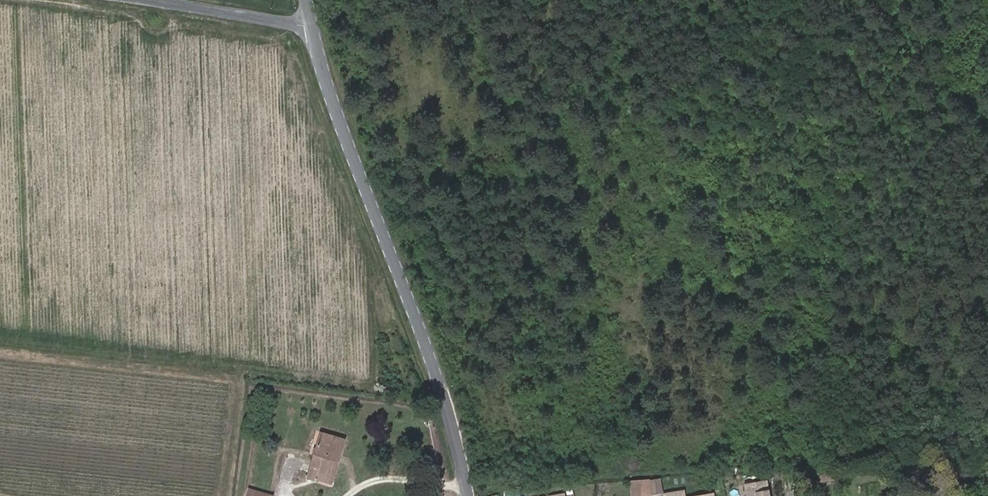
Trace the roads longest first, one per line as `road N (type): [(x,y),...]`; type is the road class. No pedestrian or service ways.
road 1 (tertiary): [(309,27),(374,192),(468,495)]
road 2 (track): [(0,343),(440,394)]
road 3 (unclassified): [(149,0),(309,27)]

